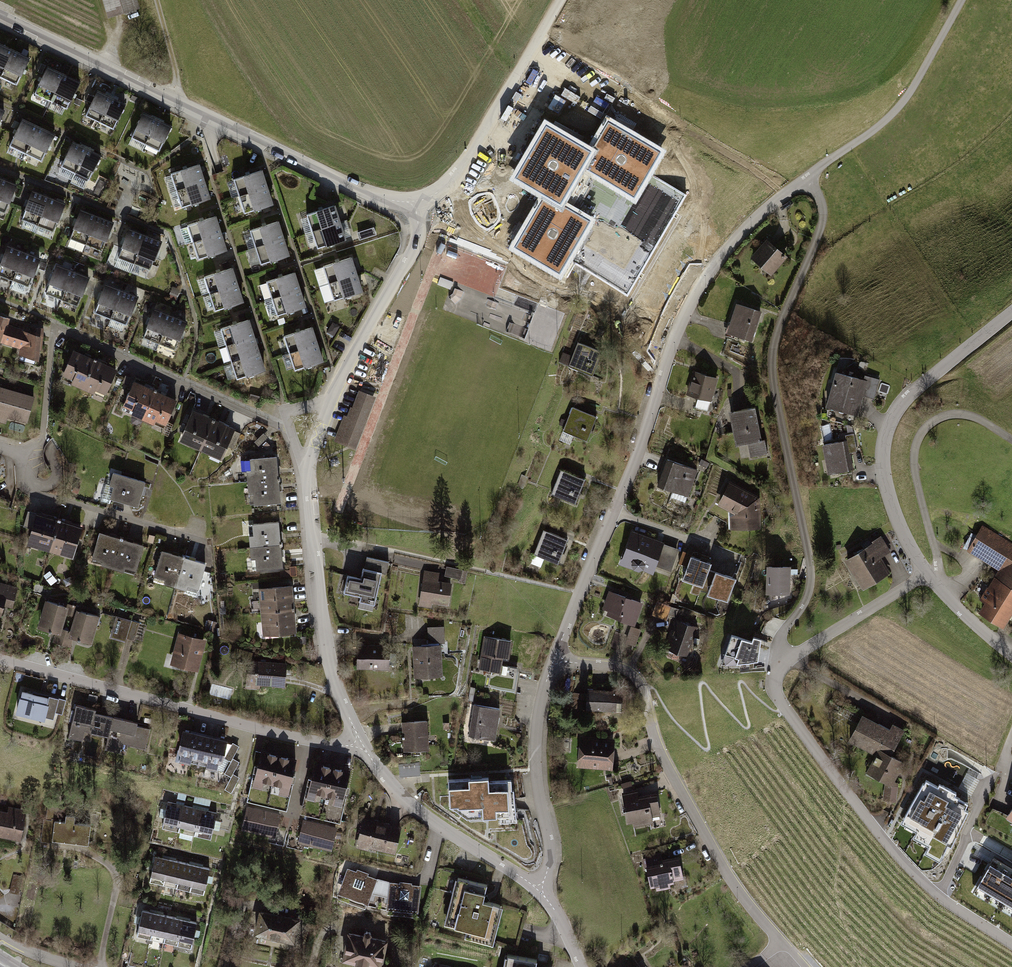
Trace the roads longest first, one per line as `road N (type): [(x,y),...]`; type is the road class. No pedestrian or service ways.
road 1 (residential): [(415,202),(417,243),(332,394),(308,470),(333,672),(361,743)]
road 2 (residential): [(555,657),(683,317),(721,257),(806,178)]
road 3 (residential): [(787,660),(779,639),(808,595),(811,571),(771,358),(823,217),(806,178)]
road 4 (residential): [(0,18),(380,197),(415,202)]
road 5 (residential): [(806,966),(729,873),(669,770),(641,687),(626,670),(555,657)]
road 6 (residential): [(787,660),(774,678),(775,692),(837,781),(937,896),(1011,947)]
road 7 (residential): [(0,660),(271,732),(361,743)]
road 8 (tertiary): [(927,575),(891,503),(887,432),(917,388),(1011,312)]
road 9 (track): [(927,575),(939,564),(915,475),(919,436),(953,414),(1011,439)]
road 10 (residential): [(60,327),(290,428)]
road 11 (residential): [(201,541),(24,490),(21,454),(0,448)]
road 12 (unclassified): [(962,0),(900,106),(806,178)]
road 13 (residential): [(538,889),(551,854),(537,731),(555,657)]
road 14 (residential): [(361,743),(412,806),(538,889)]
road 15 (residential): [(538,44),(468,159),(447,185),(415,202)]
road 16 (residential): [(927,575),(787,660)]

